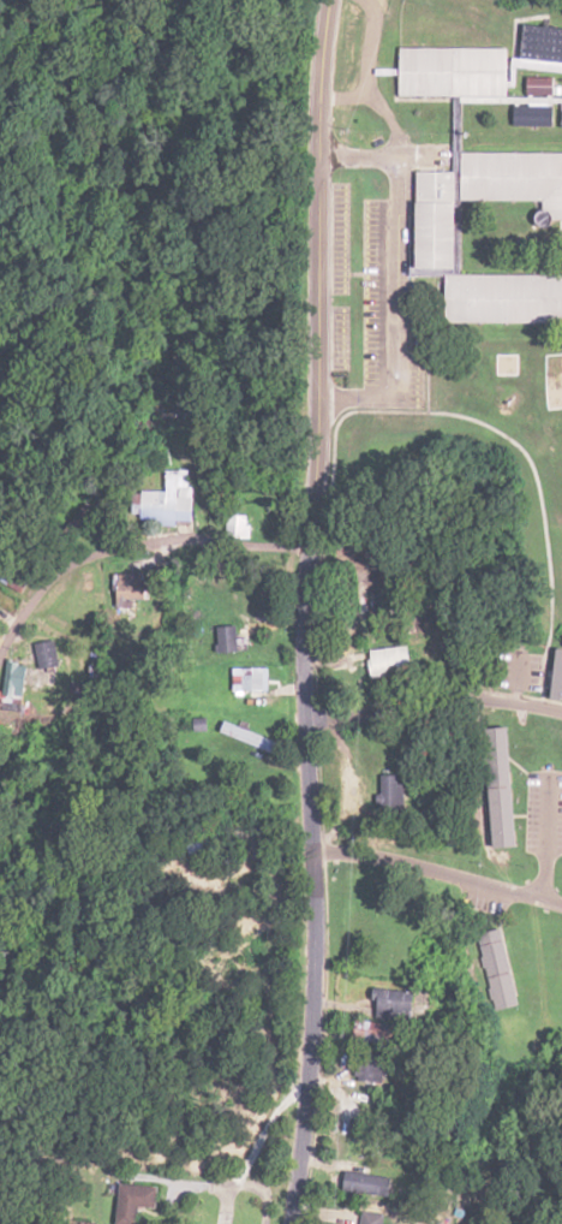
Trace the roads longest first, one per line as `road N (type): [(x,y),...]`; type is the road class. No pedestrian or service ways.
road 1 (residential): [(290,1223),(307,1080),(312,925),(299,649),(328,0)]
road 2 (residential): [(305,548),(101,576),(14,675)]
road 3 (residential): [(301,721),(476,699),(561,711)]
road 4 (residential): [(561,904),(355,852),(309,851)]

